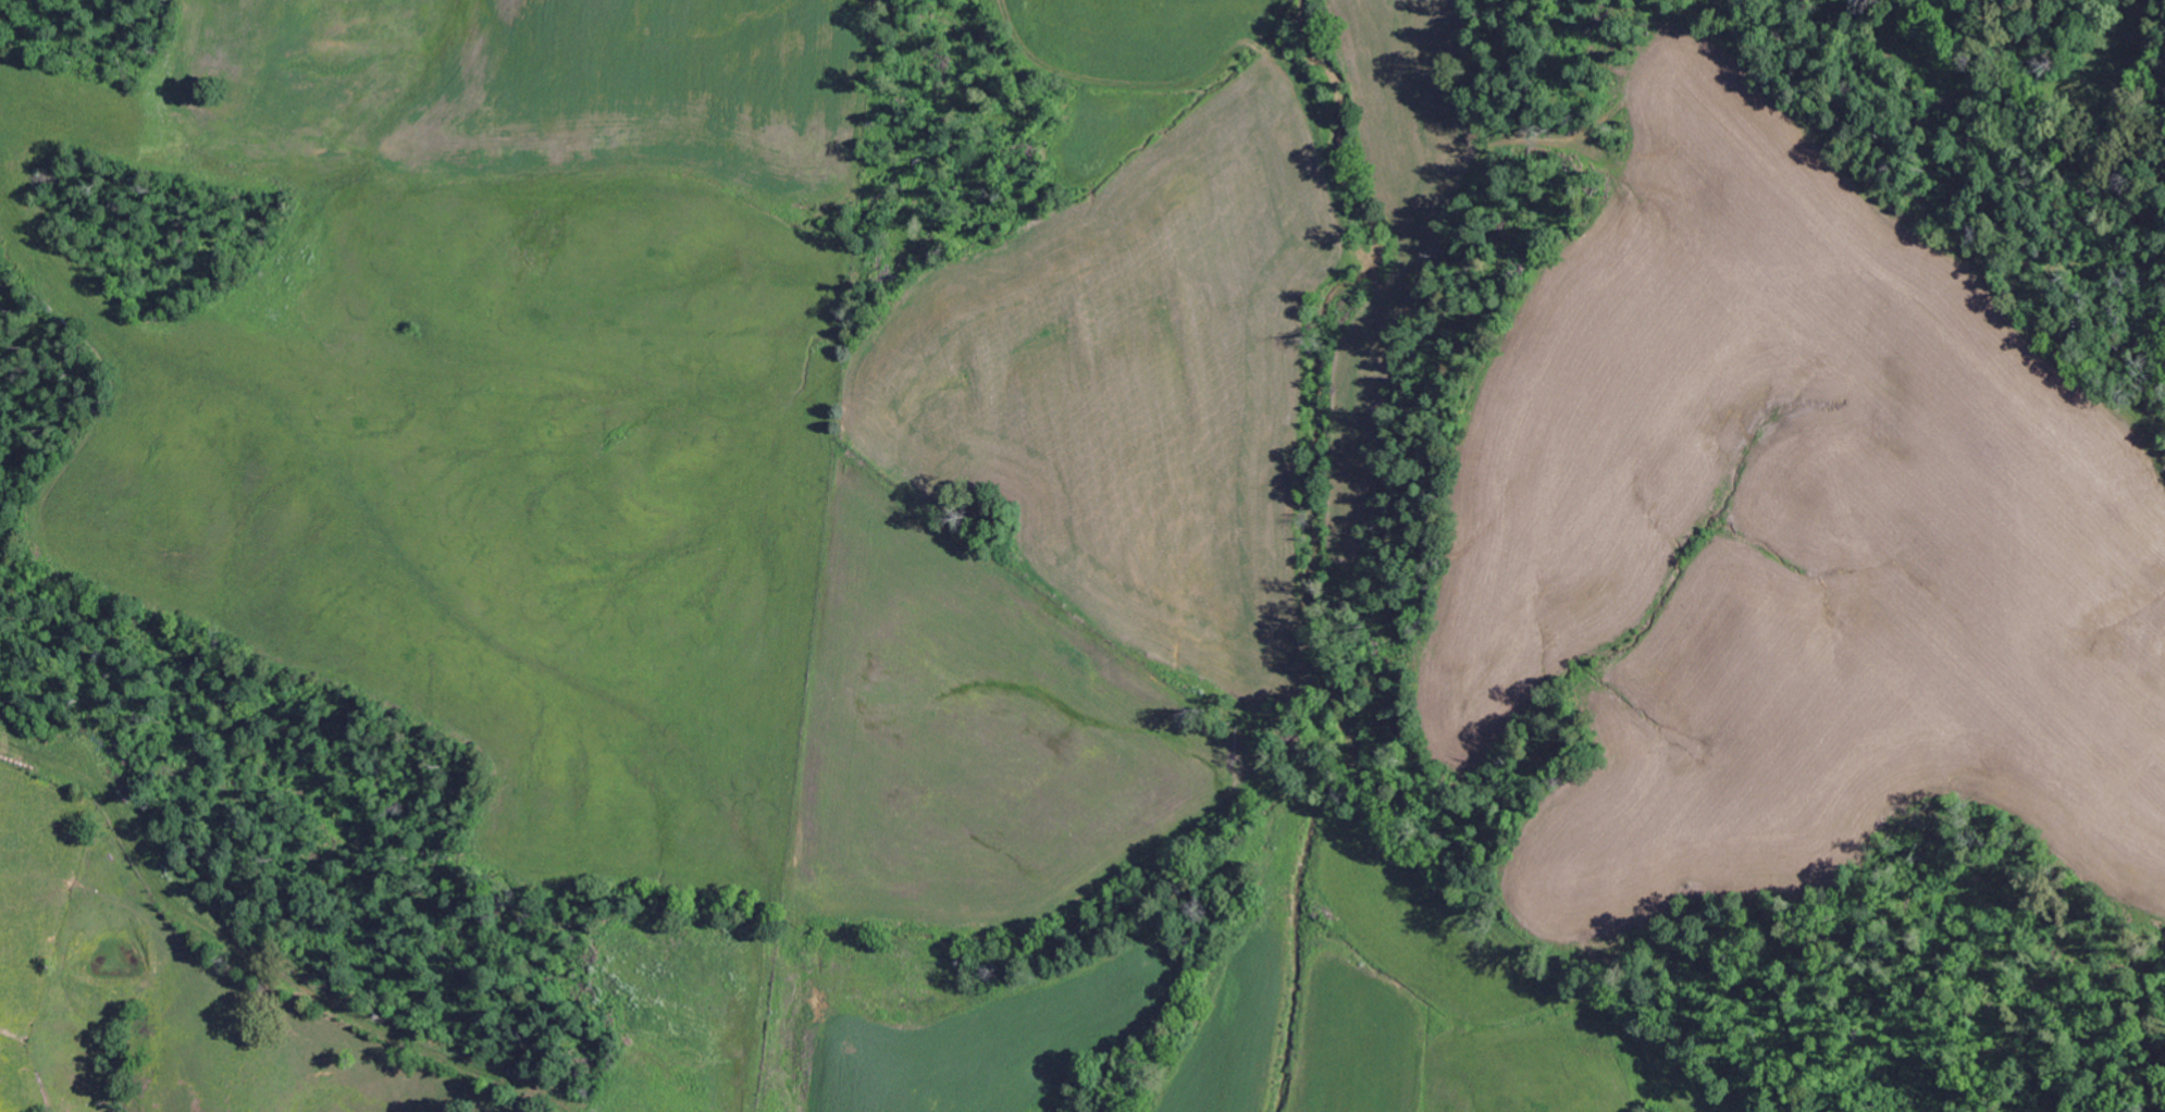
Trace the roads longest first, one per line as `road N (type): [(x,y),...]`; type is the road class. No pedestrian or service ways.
road 1 (residential): [(814,758),(436,696),(297,623),(262,572),(90,460),(0,475)]

